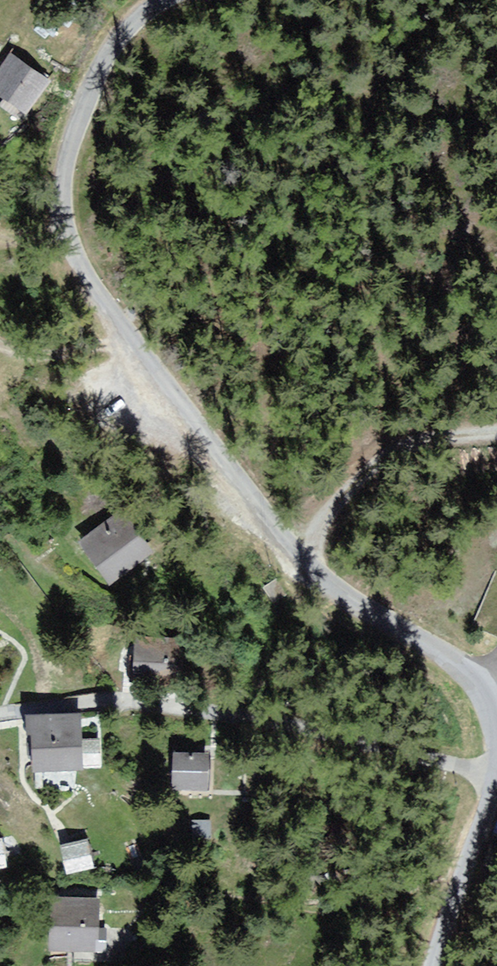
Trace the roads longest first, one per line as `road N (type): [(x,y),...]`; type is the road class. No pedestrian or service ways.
road 1 (unclassified): [(178,0),(157,7),(103,55),(67,163),(60,236),(83,298),(341,596),(457,641),(496,682)]
road 2 (track): [(303,556),(348,481),(370,463),(396,449),(496,430)]
road 3 (unclassified): [(496,807),(443,965)]

